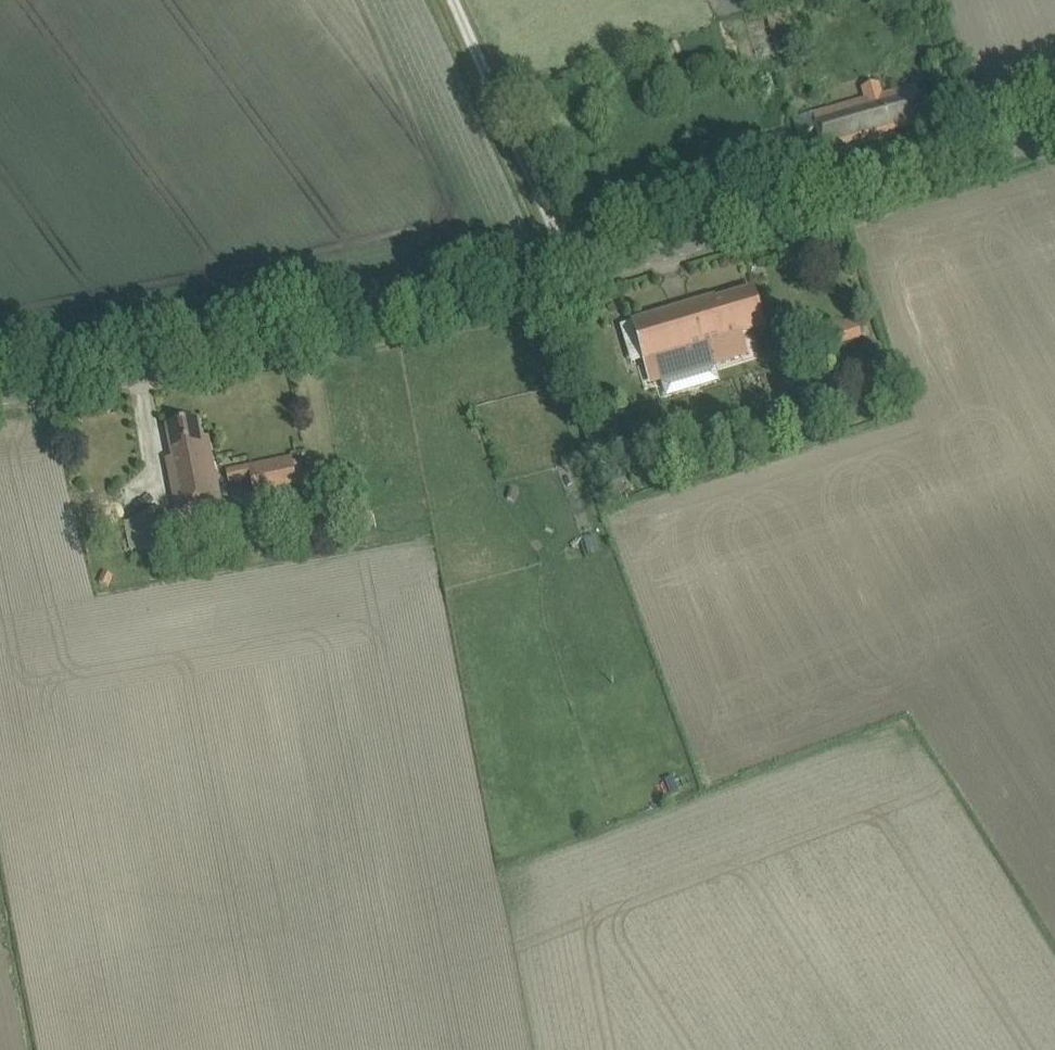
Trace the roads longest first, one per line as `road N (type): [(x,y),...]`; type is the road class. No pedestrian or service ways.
road 1 (residential): [(0,395),(147,374),(578,283),(1054,137)]

